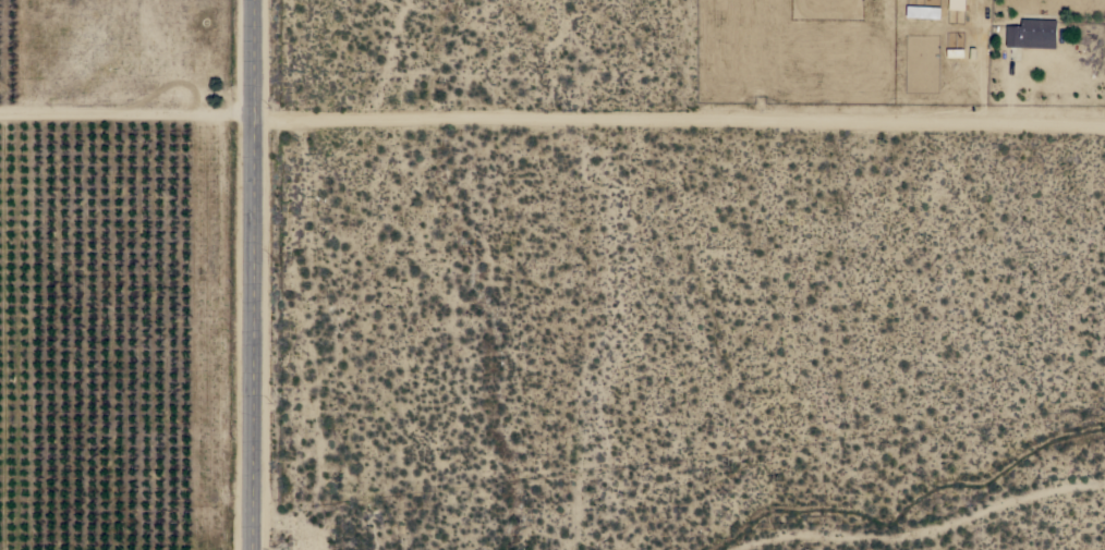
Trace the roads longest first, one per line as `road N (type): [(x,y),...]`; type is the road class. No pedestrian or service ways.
road 1 (residential): [(0,114),(1104,125)]
road 2 (tertiary): [(253,0),(252,549)]

